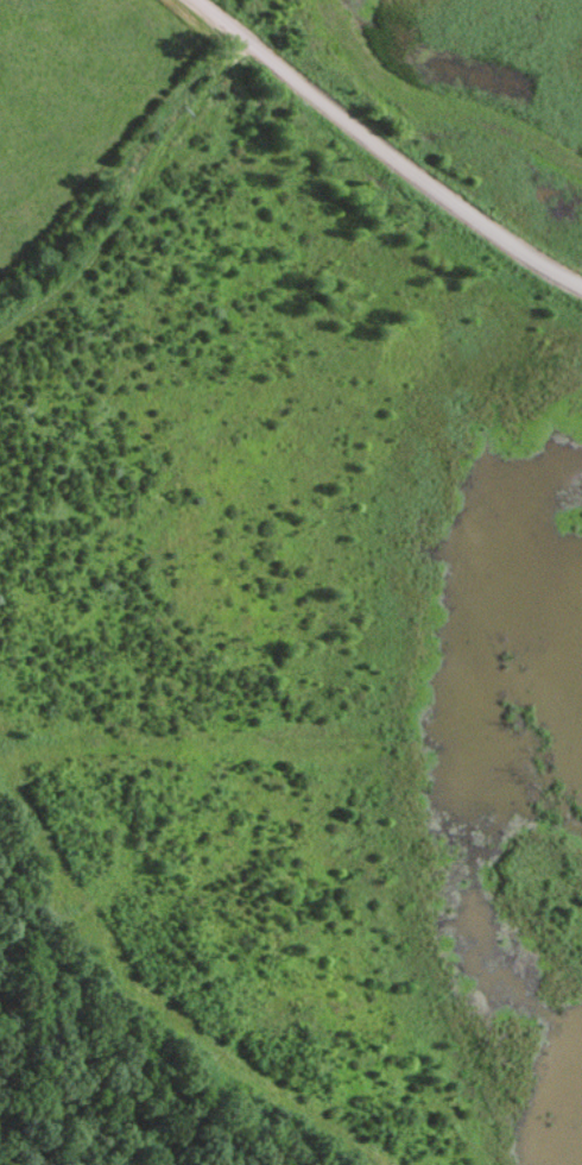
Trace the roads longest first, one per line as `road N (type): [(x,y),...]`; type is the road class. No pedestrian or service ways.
road 1 (residential): [(581,295),(491,238),(189,0)]

